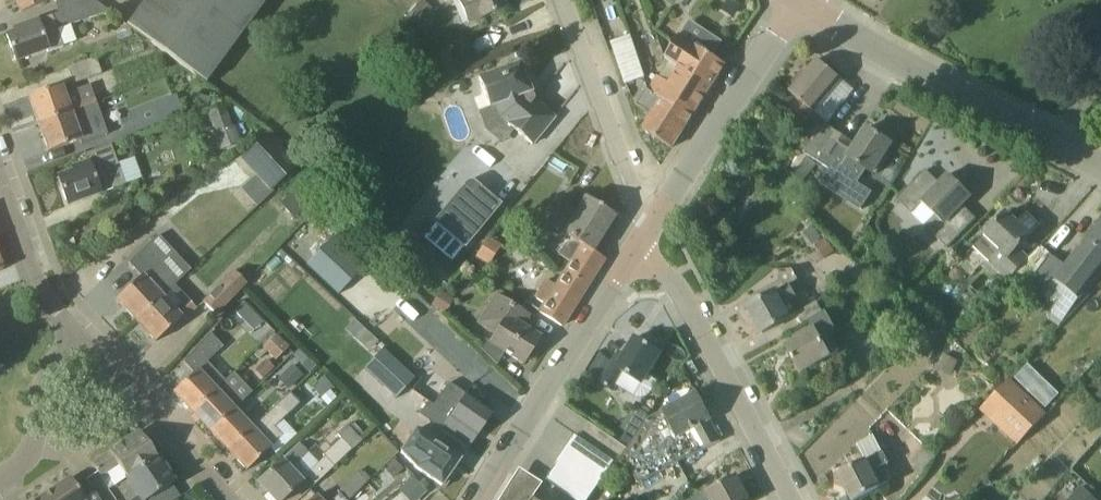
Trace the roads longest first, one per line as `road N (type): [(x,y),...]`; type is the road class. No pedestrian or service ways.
road 1 (tertiary): [(1100,166),(798,2)]
road 2 (residential): [(477,499),(637,247)]
road 3 (residential): [(793,499),(680,292),(637,247)]
road 4 (residential): [(650,226),(798,2)]
road 5 (residential): [(650,226),(565,0)]
road 6 (residential): [(85,341),(231,499)]
road 7 (residential): [(0,176),(41,287),(85,341)]
road 8 (residential): [(85,341),(53,366),(32,458),(0,484)]

